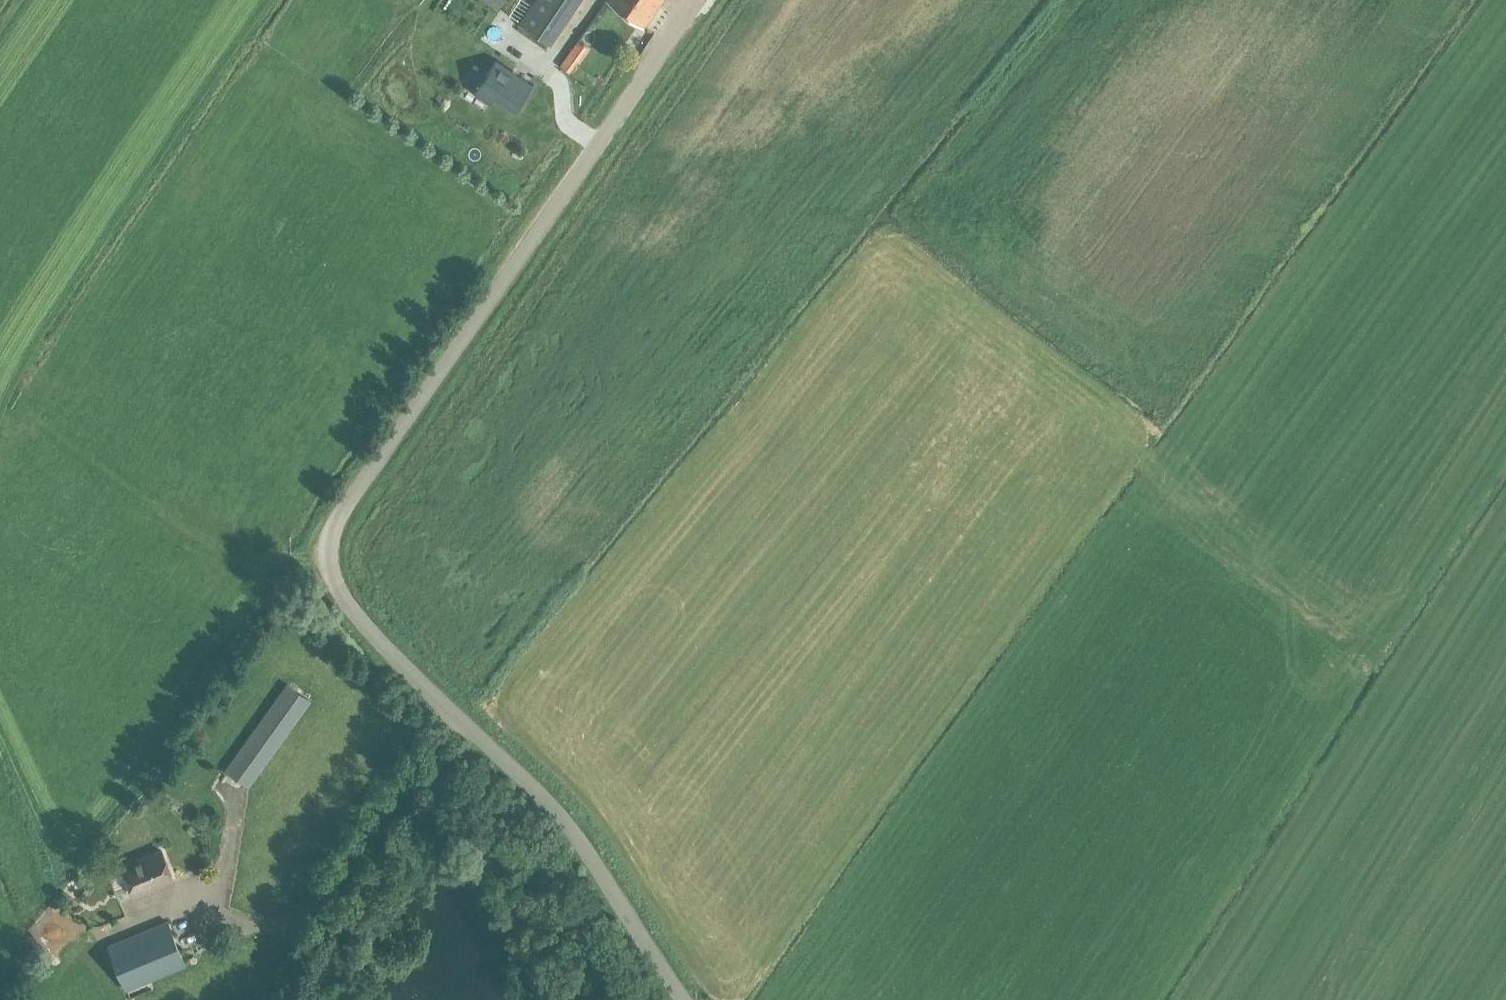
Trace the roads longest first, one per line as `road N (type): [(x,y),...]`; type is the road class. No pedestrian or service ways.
road 1 (unclassified): [(685,999),(563,820),(377,637),(340,588),(328,552),(348,502),(696,0)]

